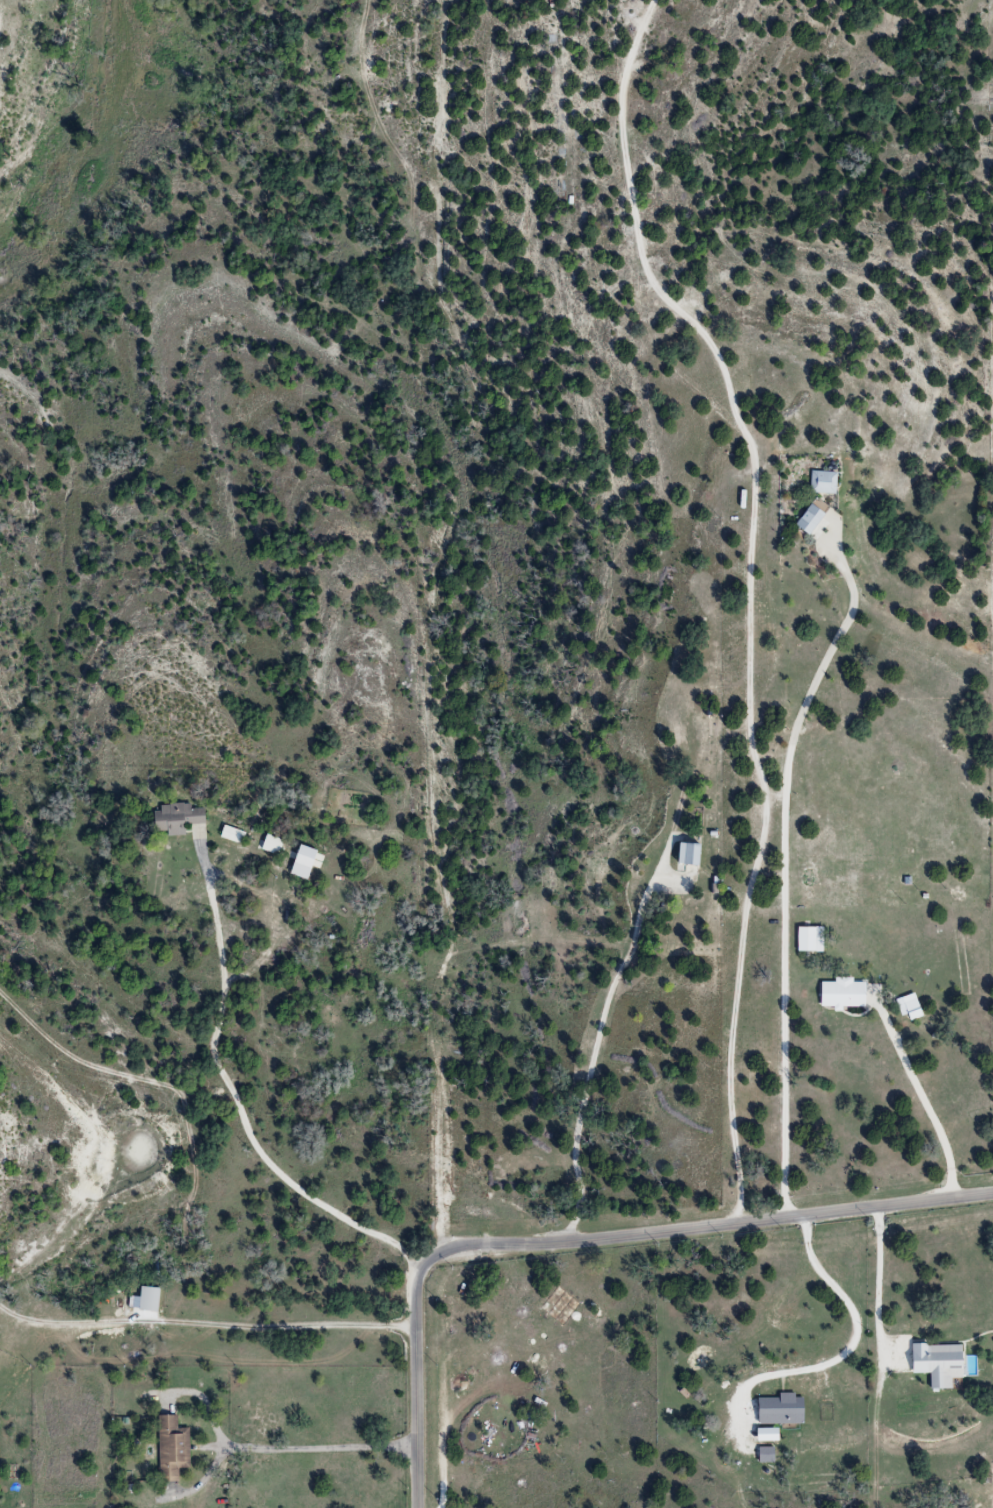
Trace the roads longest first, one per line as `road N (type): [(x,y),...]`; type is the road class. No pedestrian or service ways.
road 1 (residential): [(992,1193),(553,1246),(453,1246),(427,1260),(415,1289),(416,1507)]

